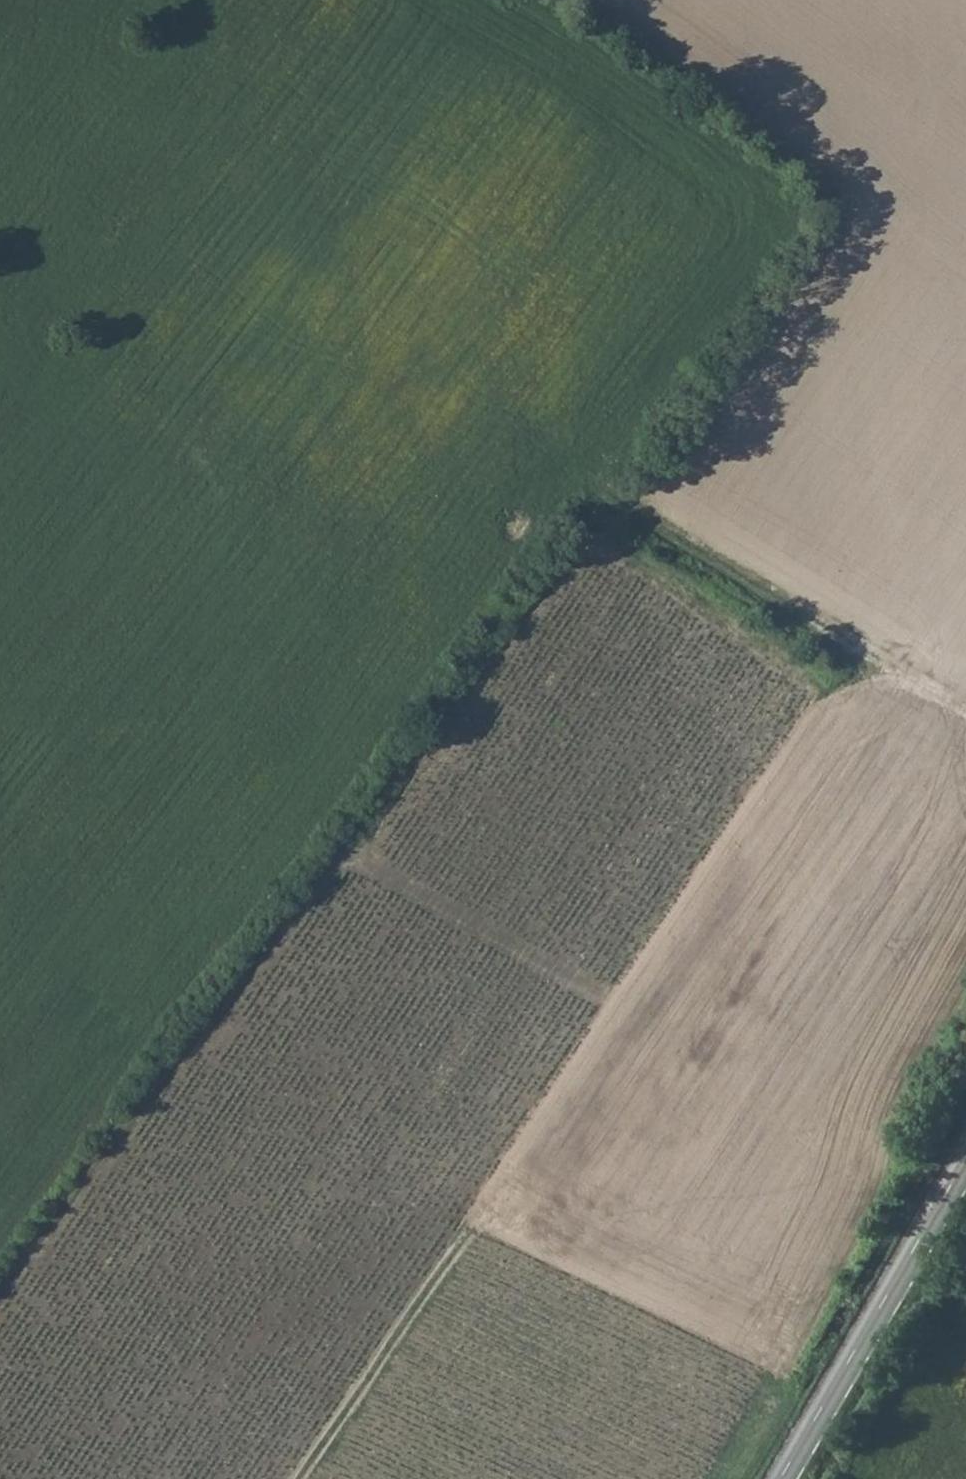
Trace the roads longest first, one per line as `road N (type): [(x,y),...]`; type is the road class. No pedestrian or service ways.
road 1 (secondary): [(777,1478),(965,1158)]
road 2 (track): [(466,1240),(307,1478)]

